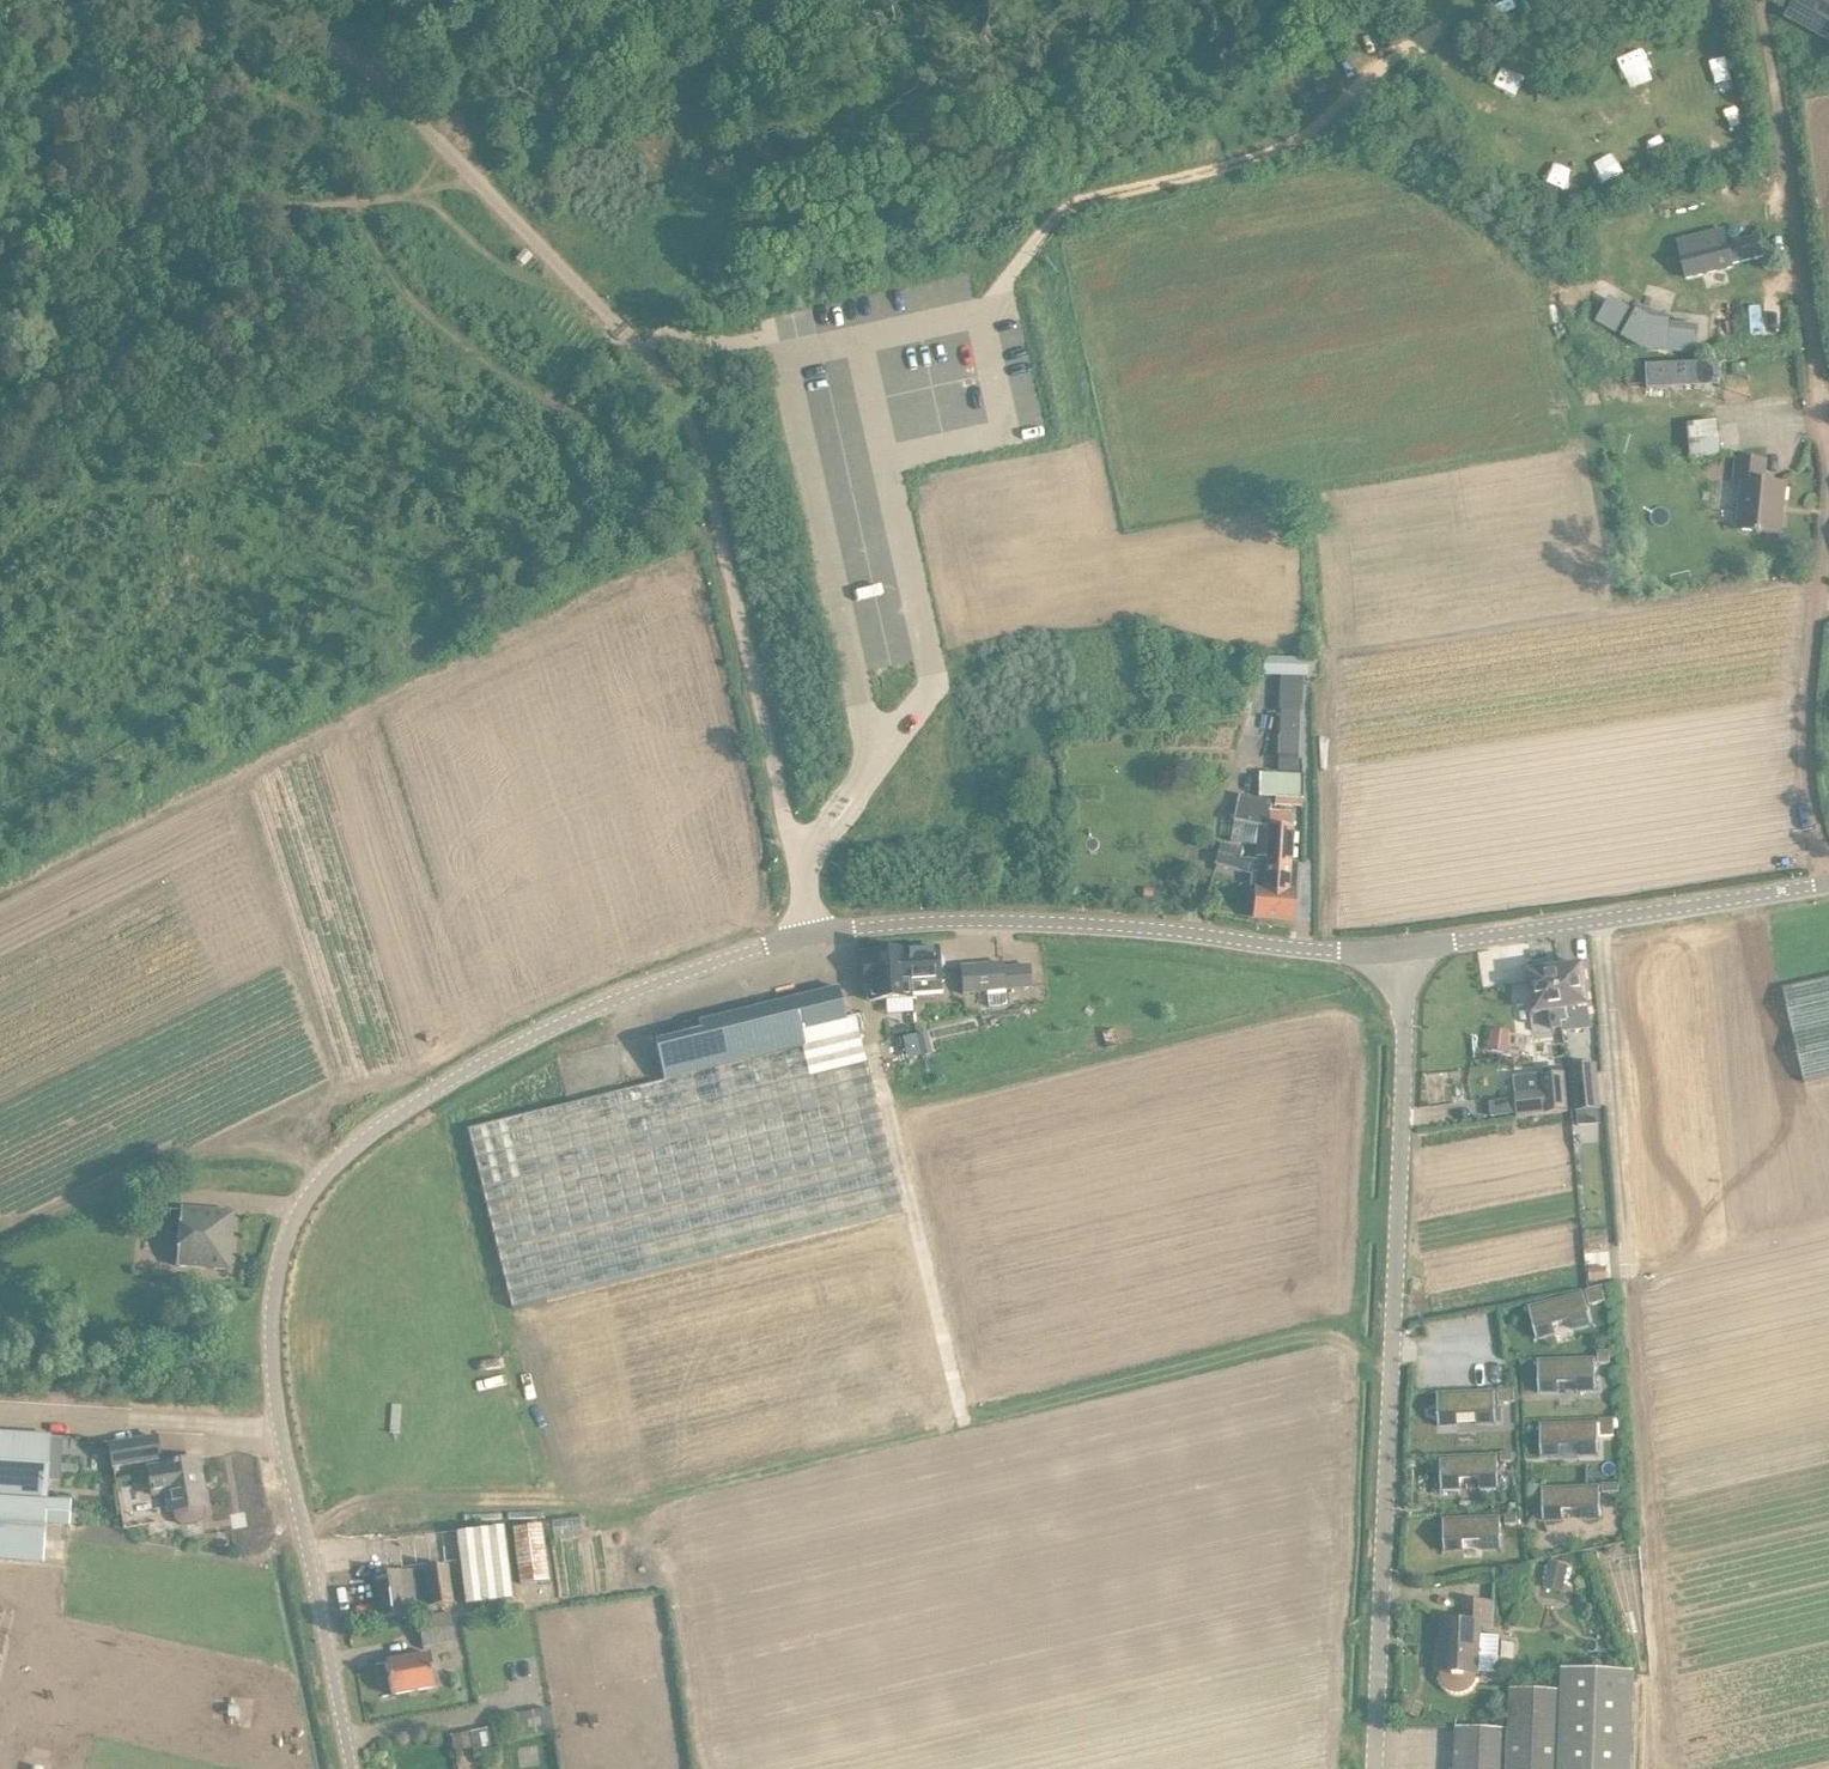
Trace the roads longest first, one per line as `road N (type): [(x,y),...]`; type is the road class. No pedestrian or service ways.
road 1 (unclassified): [(355,1768),(273,1380),(271,1305),(299,1205),(386,1119),(528,1041),(691,969),(810,933)]
road 2 (track): [(1597,918),(1676,1648),(1650,1768)]
road 3 (unclassified): [(1381,1768),(1412,946)]
road 4 (unclassified): [(1412,946),(1338,950),(1043,919),(810,933)]
road 5 (track): [(972,321),(1064,208),(1273,152),(1341,104),(1387,53),(1436,28)]
road 6 (unclassified): [(1828,881),(1412,946)]
road 7 (unclassified): [(1828,876),(1803,762),(1828,465)]
road 8 (unclassified): [(1828,437),(1786,106)]

